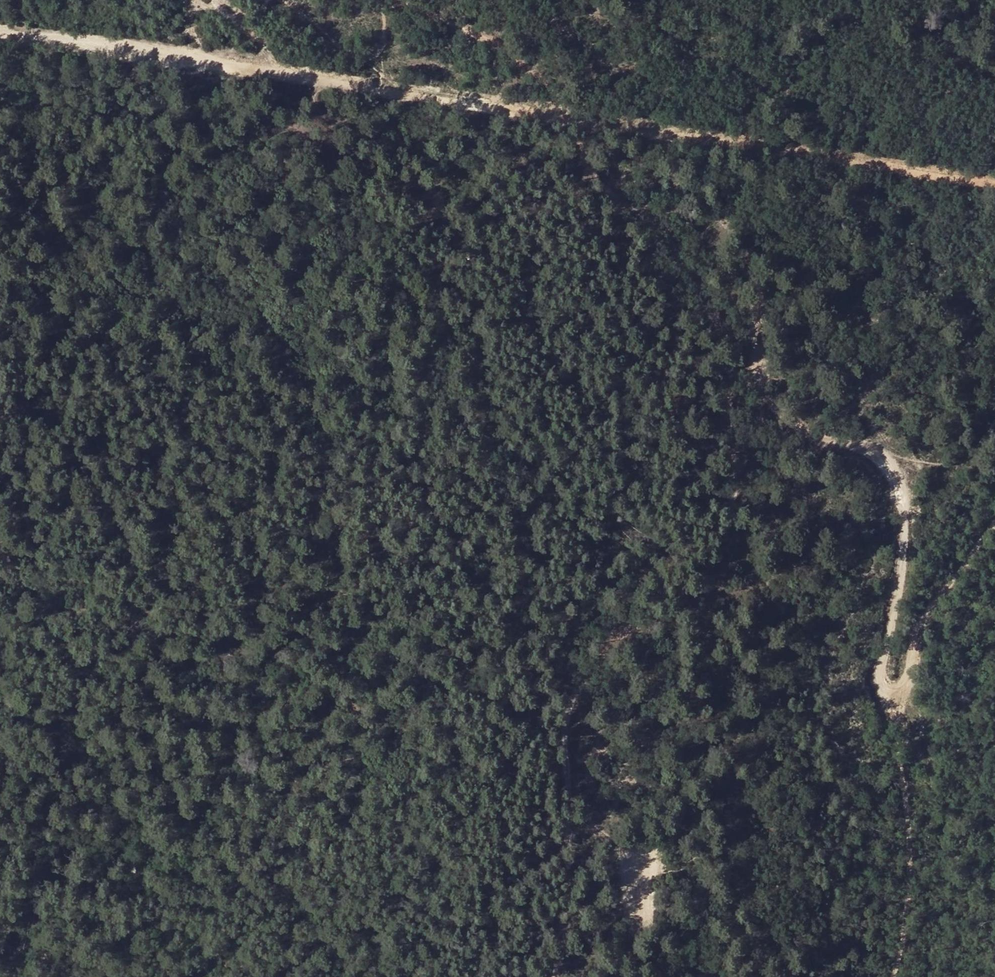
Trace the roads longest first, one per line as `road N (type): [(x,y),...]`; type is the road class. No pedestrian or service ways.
road 1 (track): [(994,530),(917,632),(901,712),(876,679),(900,550),(902,491),(872,448),(803,429),(758,389),(754,329),(700,285),(659,217),(610,197),(568,121),(488,43),(382,0)]
road 2 (track): [(901,712),(909,865),(892,976)]

